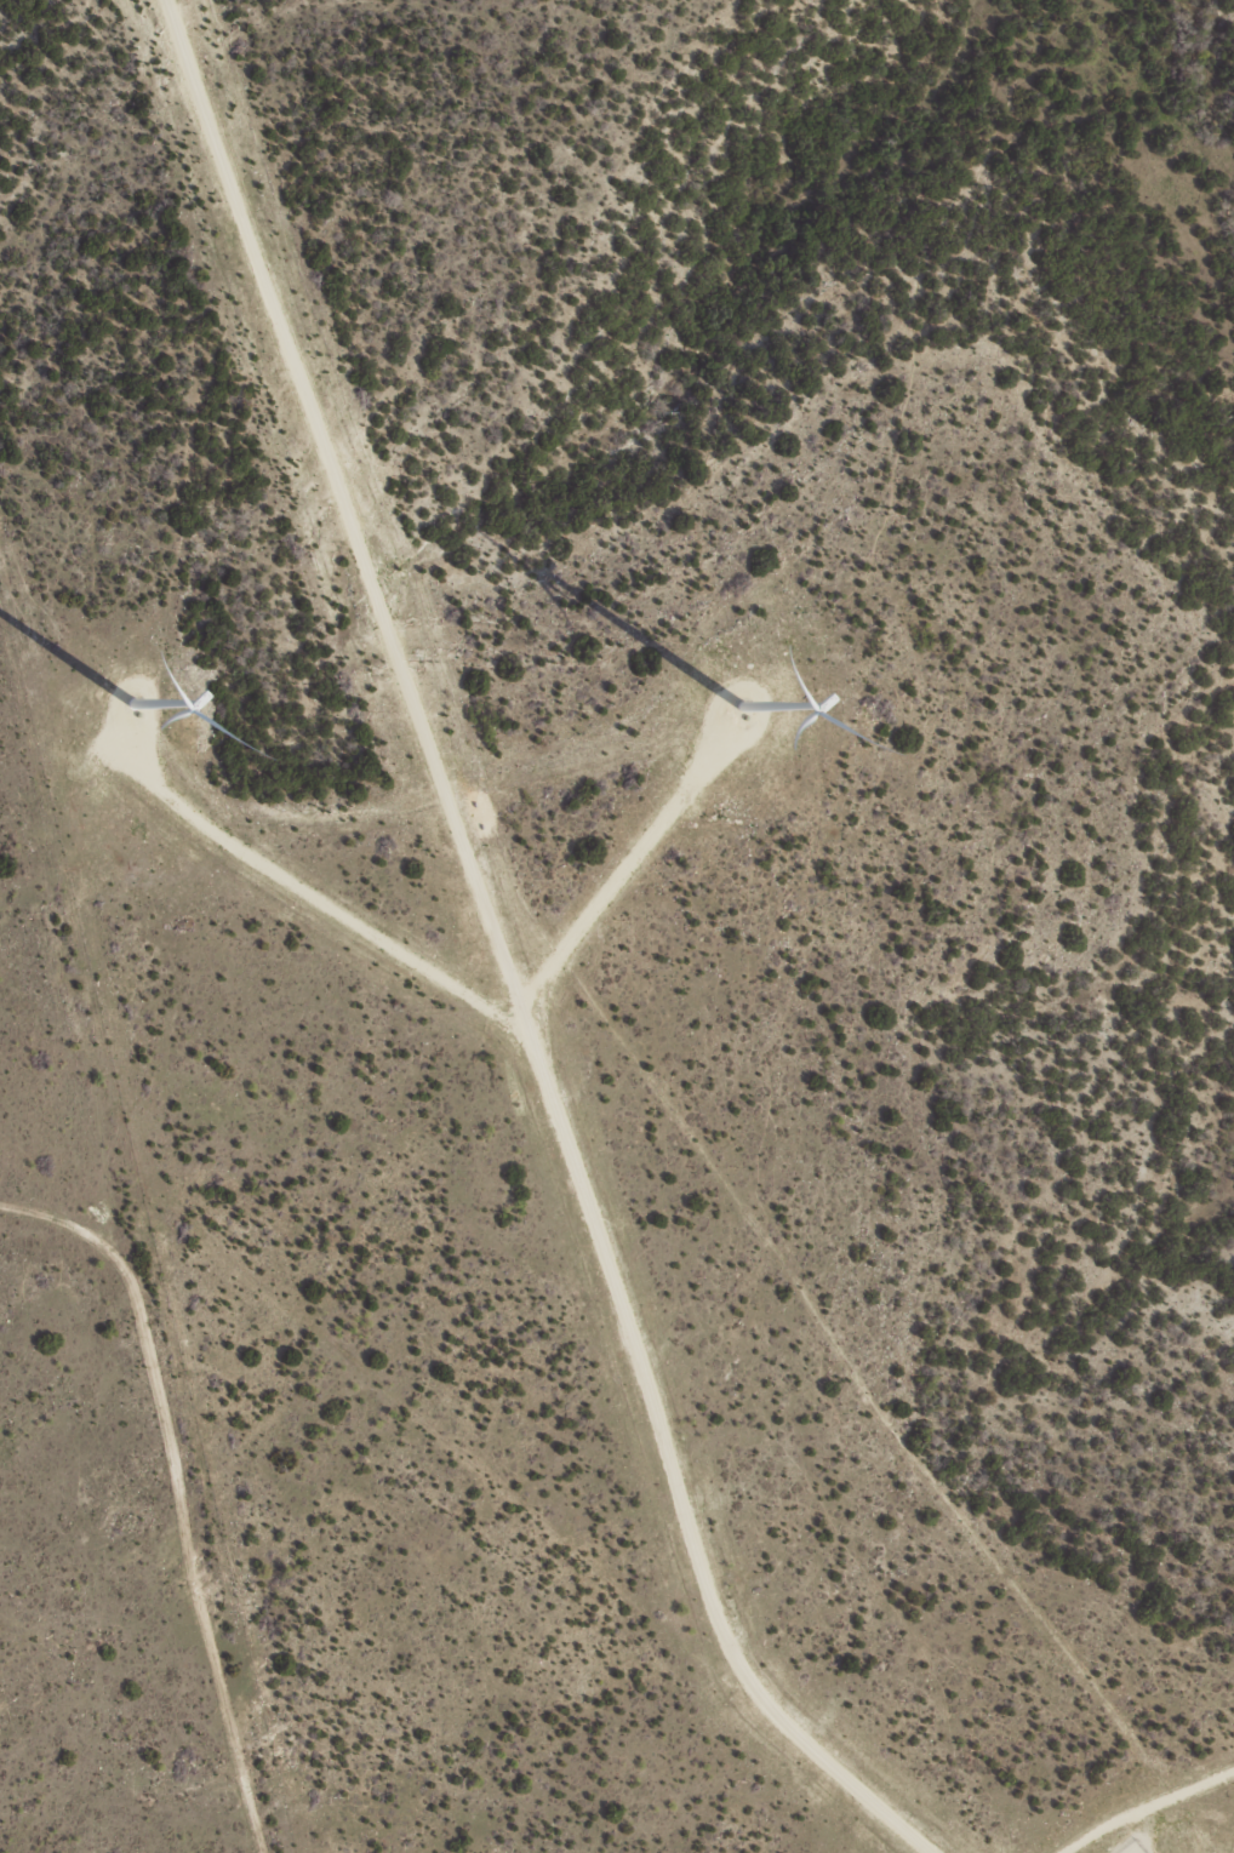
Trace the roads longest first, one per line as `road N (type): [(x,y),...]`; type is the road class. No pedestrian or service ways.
road 1 (track): [(0,924),(207,1852)]

